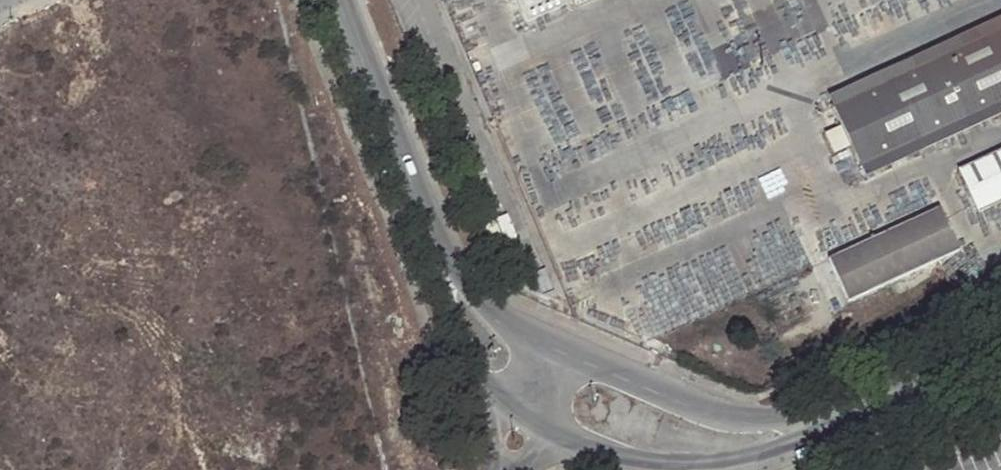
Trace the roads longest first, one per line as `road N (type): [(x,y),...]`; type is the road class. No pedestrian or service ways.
road 1 (tertiary): [(546,436),(638,461),(715,464),(863,423)]
road 2 (tertiary): [(863,423),(776,423),(717,412),(564,344)]
road 3 (tertiary): [(334,0),(426,239)]
road 4 (tertiary): [(426,239),(455,335),(506,411)]
road 5 (tertiary): [(564,344),(483,298),(426,239)]
road 6 (tertiary): [(1000,363),(863,423)]

